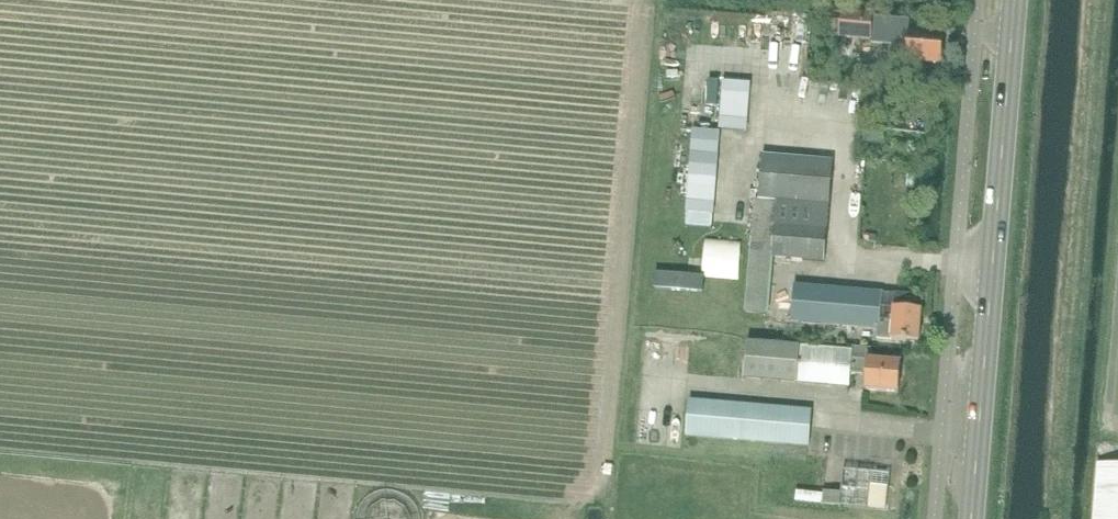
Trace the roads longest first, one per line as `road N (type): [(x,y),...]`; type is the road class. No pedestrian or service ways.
road 1 (tertiary): [(975,518),(1016,0)]

